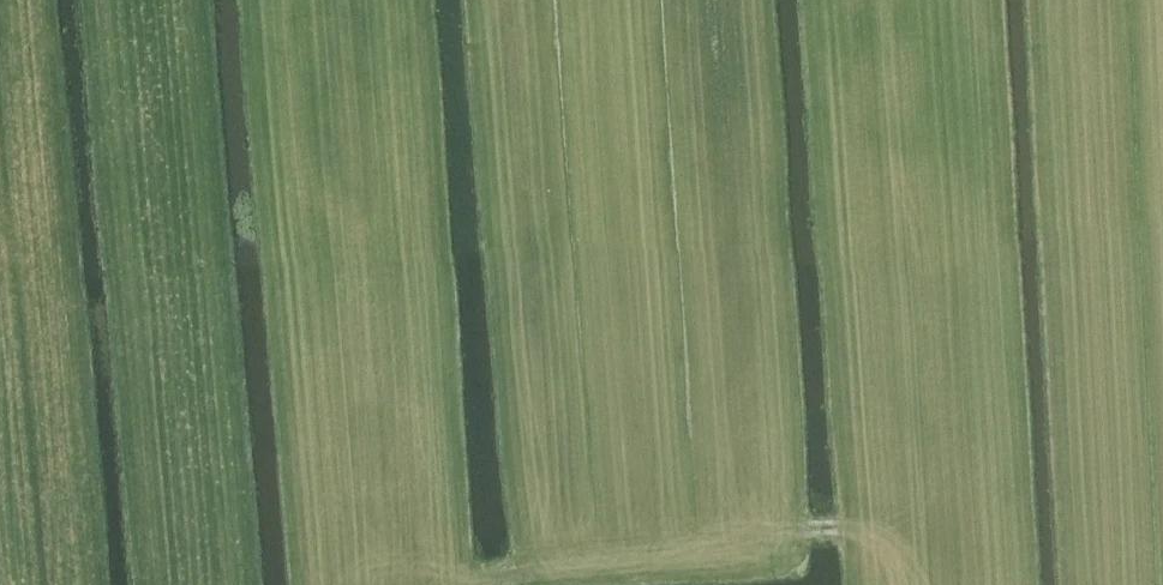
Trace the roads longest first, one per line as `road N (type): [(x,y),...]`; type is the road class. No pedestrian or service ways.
road 1 (track): [(355,0),(417,494),(443,581),(871,527),(942,584)]
road 2 (track): [(588,563),(580,439)]

